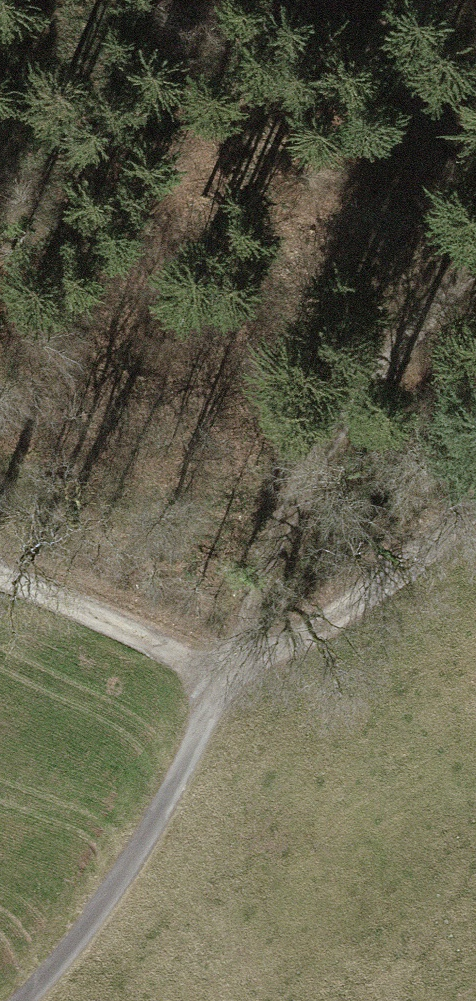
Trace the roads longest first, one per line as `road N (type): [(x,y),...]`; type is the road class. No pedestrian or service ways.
road 1 (track): [(221,670),(182,778),(136,860),(23,1000)]
road 2 (track): [(343,405),(367,340),(411,94)]
road 3 (track): [(475,534),(332,660),(277,679),(221,670)]
road 4 (track): [(343,405),(221,670)]
road 5 (track): [(221,670),(0,561)]
road 6 (track): [(475,269),(343,405)]
road 7 (track): [(314,0),(411,94)]

